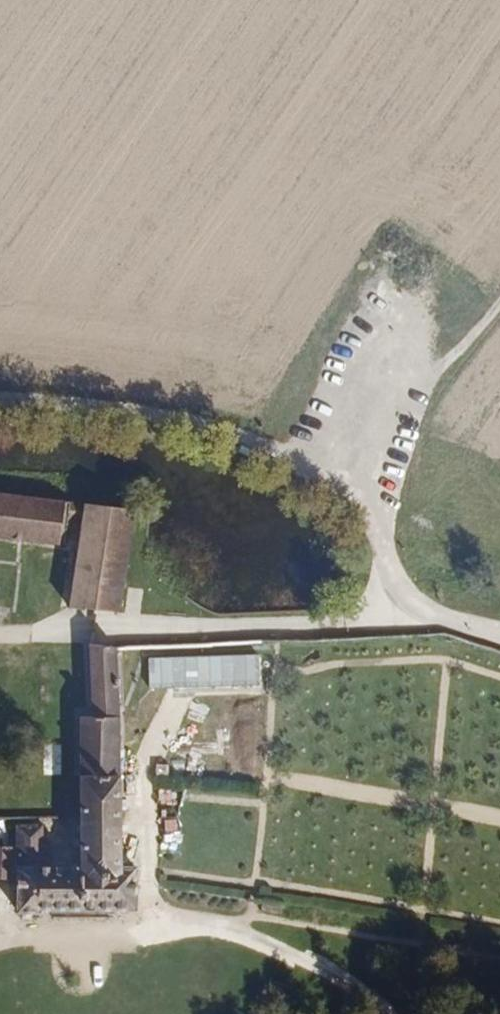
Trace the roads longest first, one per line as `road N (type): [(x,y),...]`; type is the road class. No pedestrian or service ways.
road 1 (track): [(0,401),(115,413),(261,452),(363,520)]
road 2 (track): [(363,520),(499,348)]
road 3 (unclassified): [(363,520),(398,605),(499,640)]

